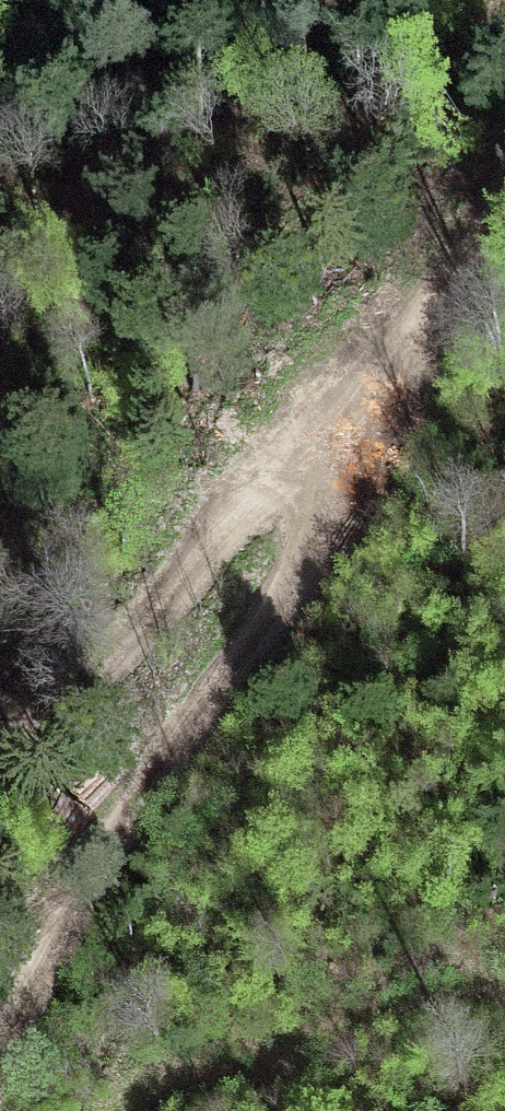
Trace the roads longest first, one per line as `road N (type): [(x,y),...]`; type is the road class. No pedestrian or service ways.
road 1 (track): [(0,1072),(77,916),(163,768),(278,607),(360,419)]
road 2 (track): [(0,796),(226,521),(311,447),(360,419)]
road 3 (track): [(504,1001),(436,1000),(310,1053),(178,1086),(143,1110)]
road 4 (track): [(360,419),(504,186)]

